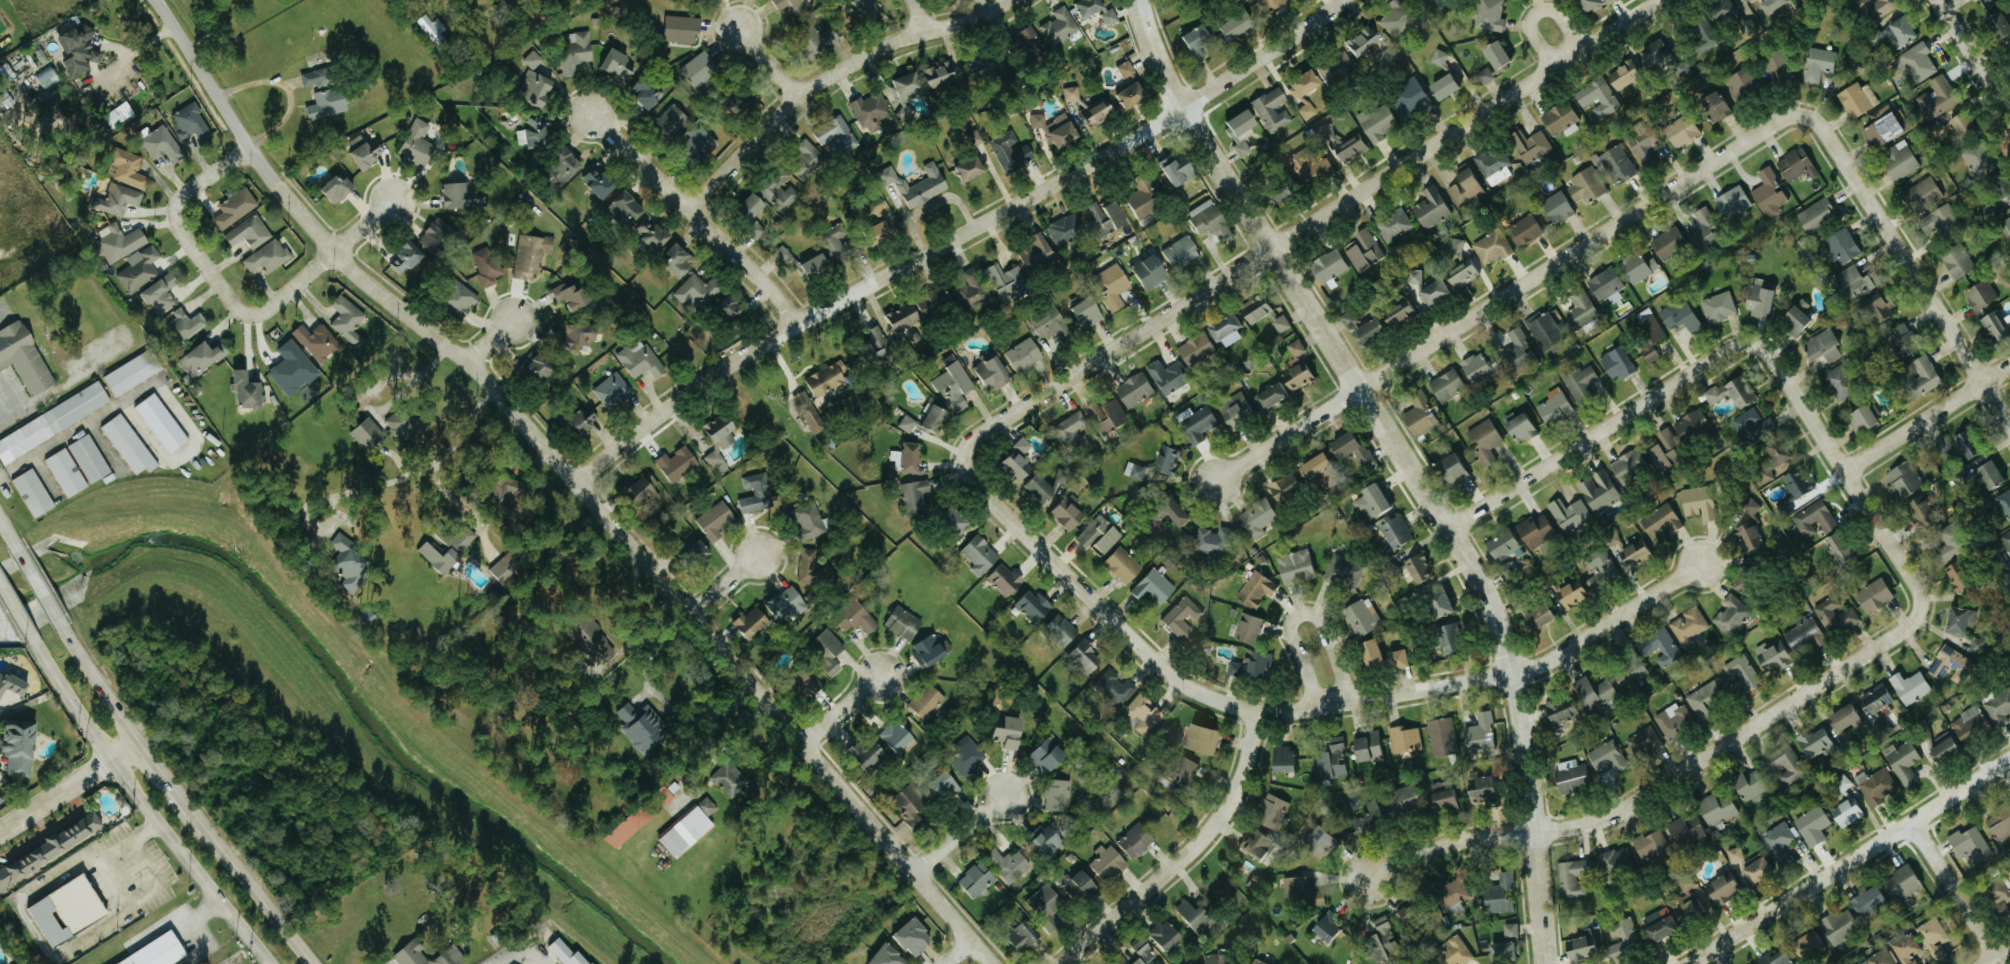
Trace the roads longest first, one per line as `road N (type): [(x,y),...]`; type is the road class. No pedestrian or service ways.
road 1 (residential): [(992,963),(494,390),(336,256),(250,150),(158,0)]
road 2 (tertiary): [(1543,963),(1518,707),(1476,576),(1180,110),(1136,0)]
road 3 (residential): [(576,483),(721,370),(1096,162),(1344,0)]
road 4 (residential): [(964,467),(972,486),(1174,679),(1254,710),(1313,707),(1532,667),(1721,554)]
road 5 (residential): [(964,467),(974,438),(1665,0)]
road 6 (residential): [(1215,481),(1809,114)]
road 7 (residential): [(1918,611),(1911,623),(1611,815),(1448,843),(1366,878)]
road 8 (residential): [(1011,0),(895,42),(819,83),(690,209)]
road 9 (residential): [(1687,963),(2009,758)]
road 10 (residential): [(2009,428),(1809,114)]
road 11 (residential): [(1447,528),(1735,344),(1751,344)]
road 12 (residential): [(1061,963),(1221,814),(1248,751),(1254,710)]
road 13 (residential): [(1918,611),(1915,584),(1764,351),(1751,344)]
road 14 (residential): [(795,325),(780,298),(590,115)]
road 15 (secondary): [(110,759),(269,963)]
road 16 (residential): [(1348,701),(1322,624),(1301,613),(1288,628),(1313,707)]
road 17 (secondary): [(313,963),(189,810)]
road 18 (residential): [(1842,470),(2009,366)]
road 19 (residential): [(244,310),(276,309),(393,203)]
road 20 (residential): [(2002,947),(1921,818)]
road 21 (secondary): [(29,634),(110,759)]
road 22 (secondary): [(138,740),(58,619)]
road 23 (residential): [(2009,116),(1942,0)]
road 24 (residential): [(110,759),(0,831)]

